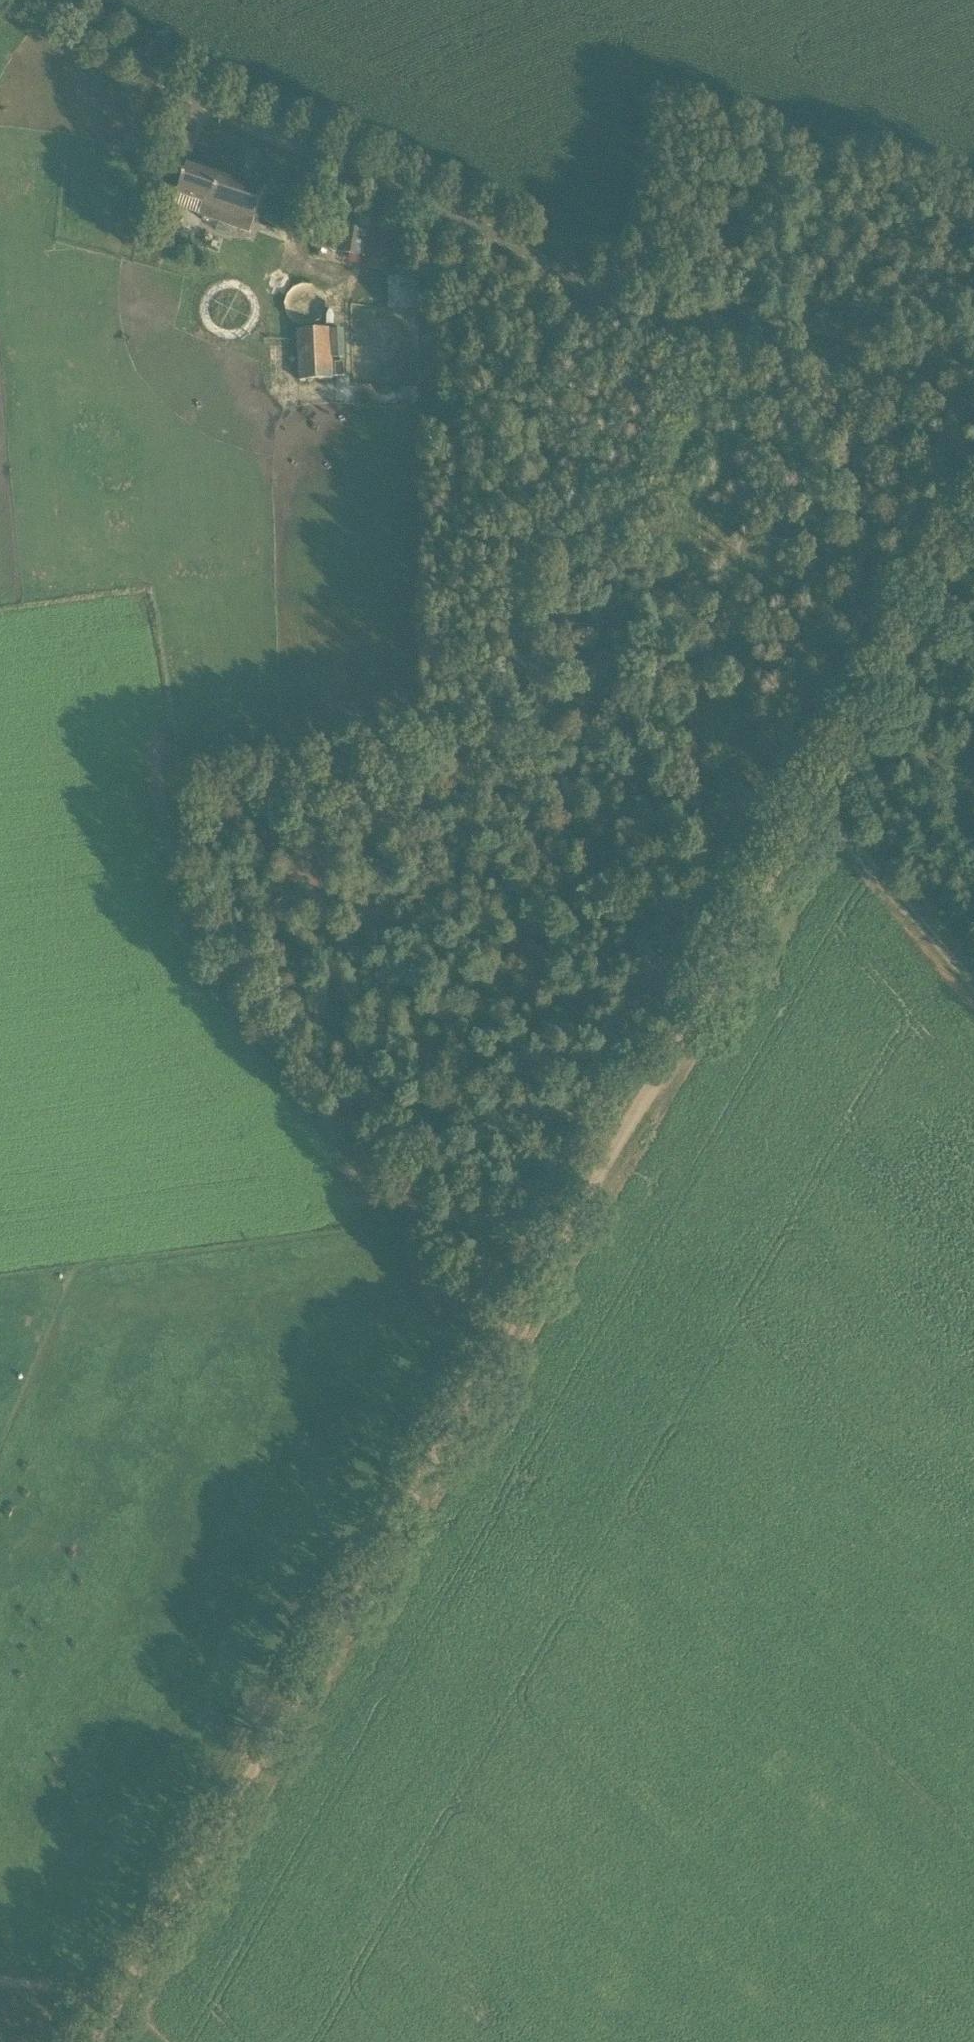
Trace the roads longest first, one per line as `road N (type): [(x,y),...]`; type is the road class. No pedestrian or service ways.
road 1 (track): [(820,801),(802,817),(98,2041)]
road 2 (unclassified): [(973,398),(715,316),(540,219),(166,45),(89,0)]
road 3 (track): [(820,801),(973,979)]

